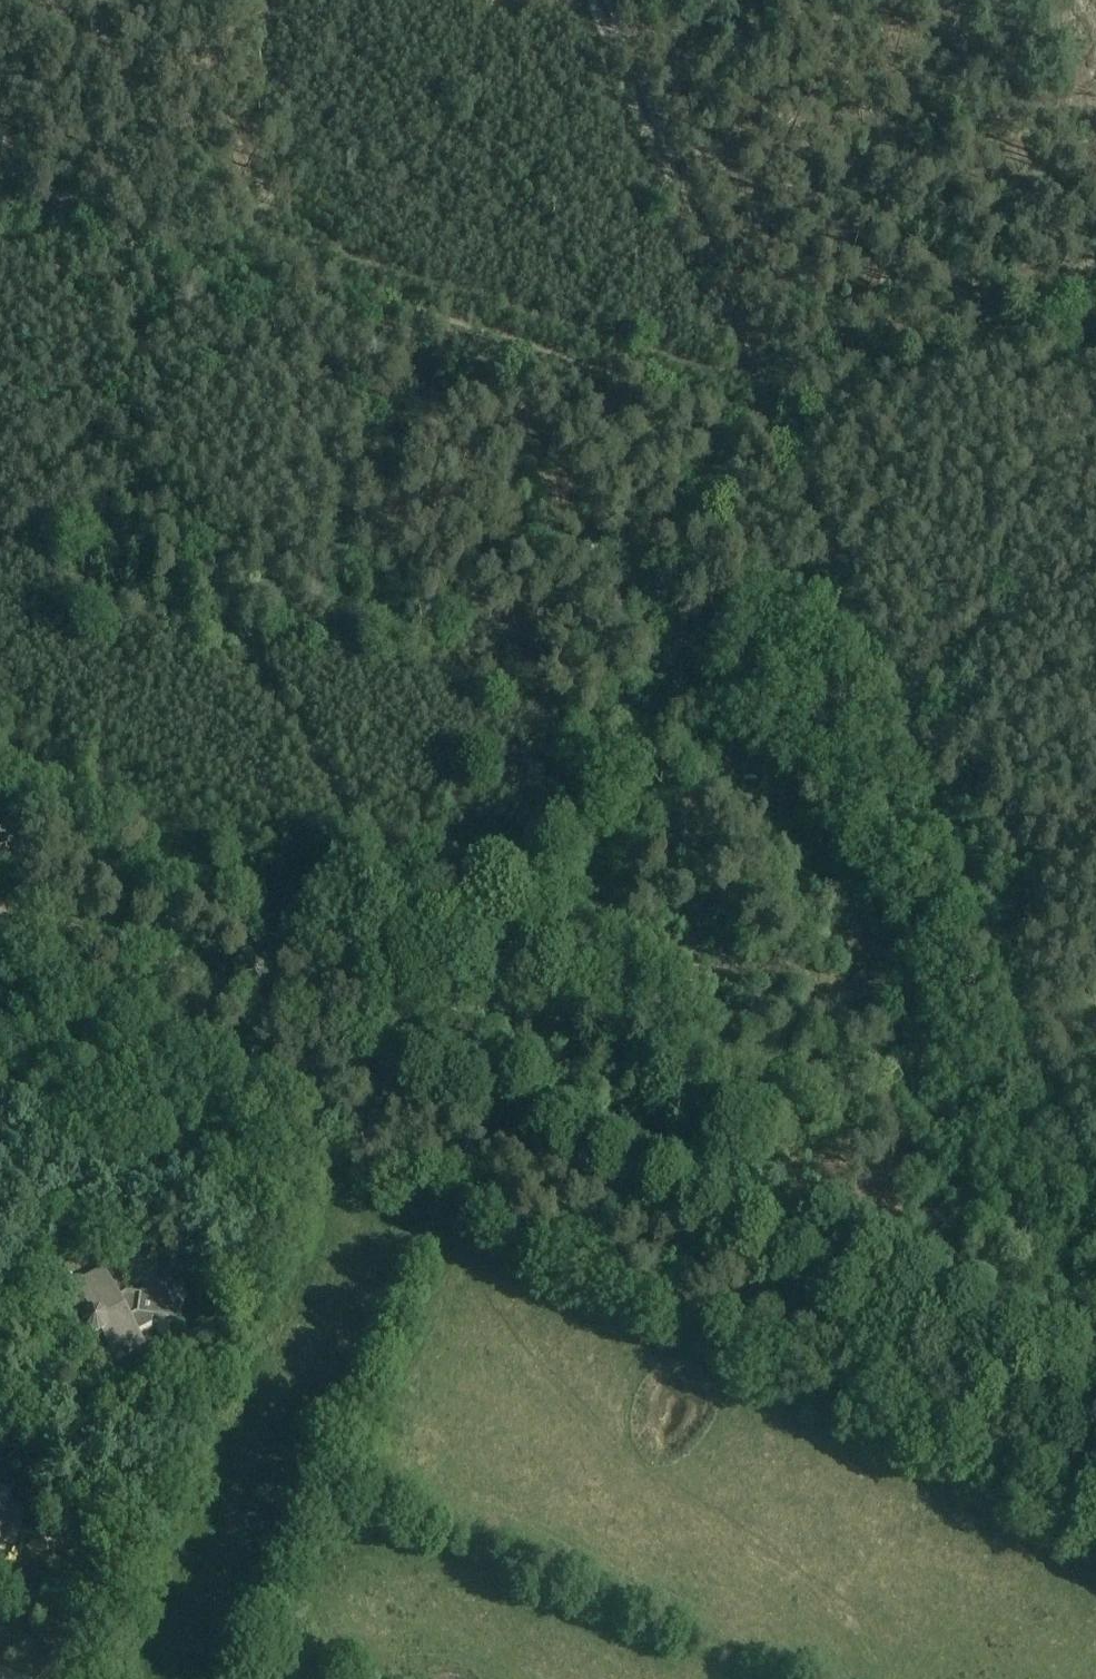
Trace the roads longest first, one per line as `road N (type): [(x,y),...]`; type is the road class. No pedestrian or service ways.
road 1 (track): [(437,1075),(628,1164),(1095,1452)]
road 2 (track): [(0,907),(437,1075)]
road 3 (unclassified): [(44,1678),(71,1530),(74,1446),(66,1427),(0,1384)]

